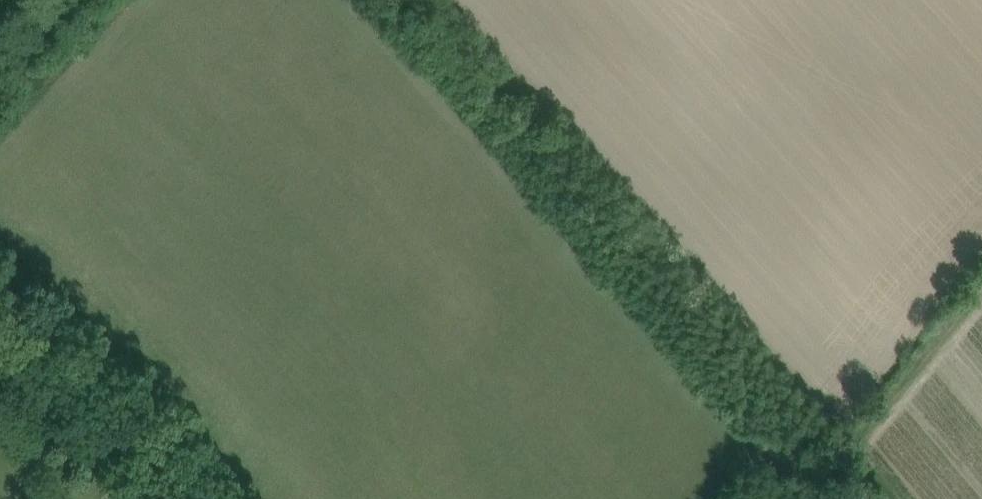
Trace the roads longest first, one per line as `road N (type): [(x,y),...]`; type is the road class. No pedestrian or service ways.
road 1 (track): [(0,288),(196,498)]

